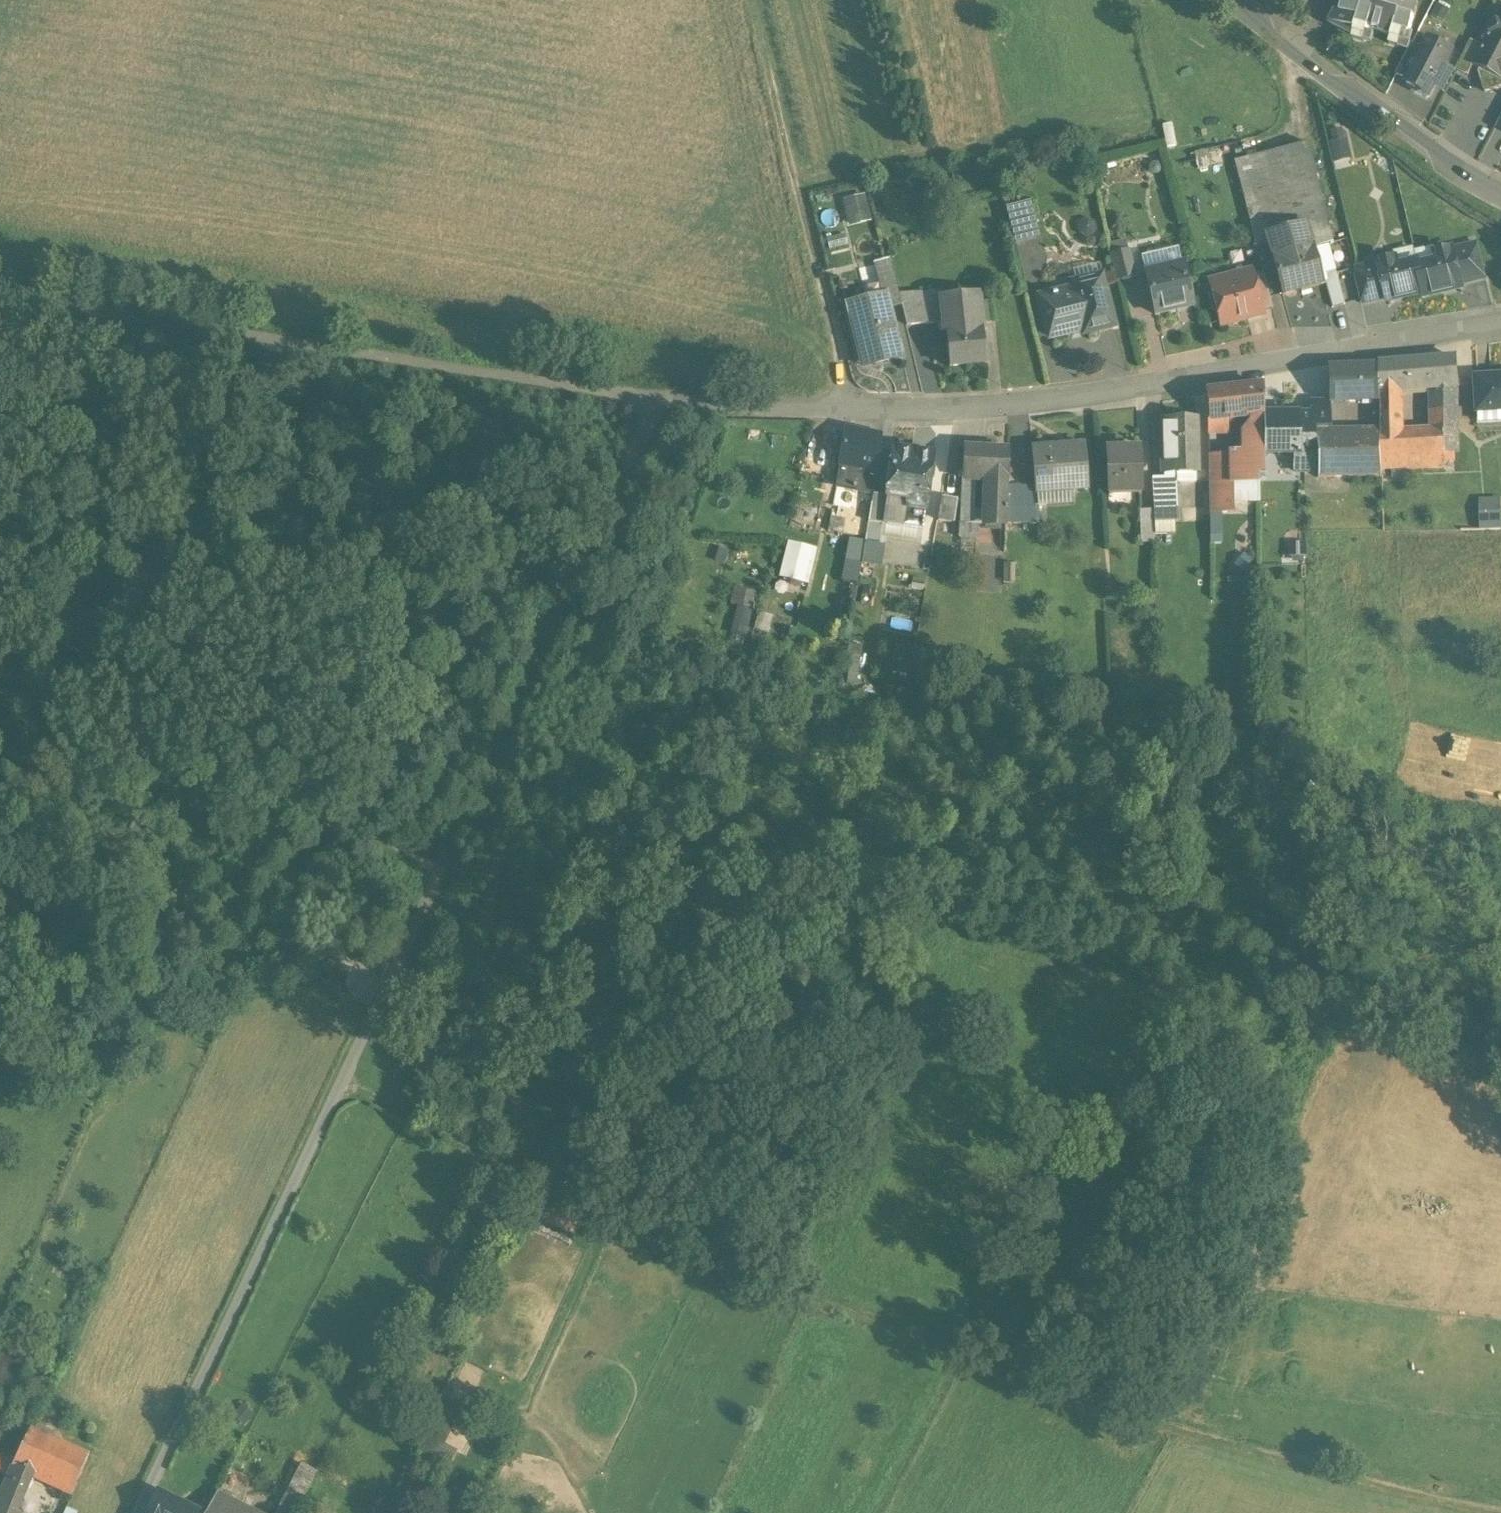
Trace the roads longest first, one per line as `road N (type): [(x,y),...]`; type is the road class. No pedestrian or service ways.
road 1 (residential): [(654,399),(466,833),(136,1512)]
road 2 (track): [(342,1088),(849,1324),(1133,1429),(1428,1512)]
road 3 (track): [(1500,1024),(1045,892),(544,848),(466,833)]
road 4 (residential): [(1500,324),(997,412),(654,399)]
road 5 (unclassified): [(0,287),(654,399)]
road 6 (track): [(0,679),(85,703),(355,835),(439,886)]
road 7 (track): [(752,0),(837,358),(840,411)]
road 8 (residential): [(1231,0),(1295,57),(1500,197)]

